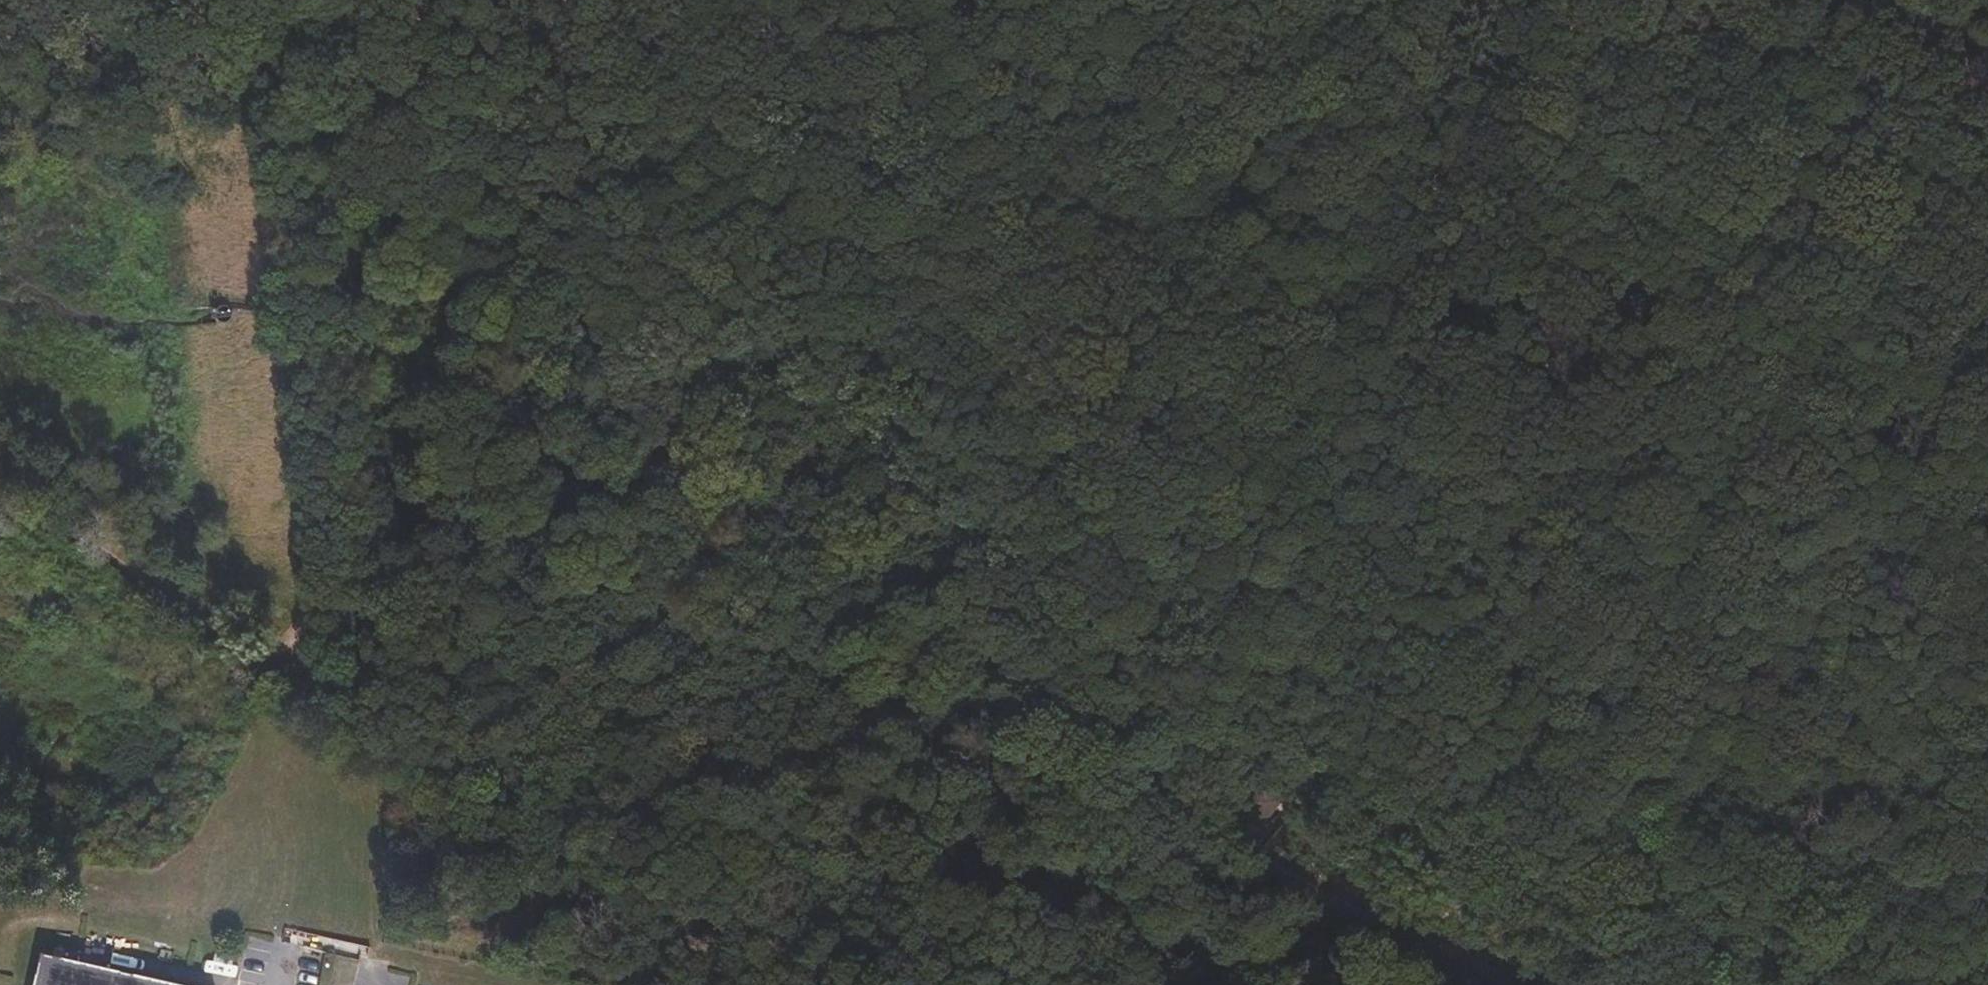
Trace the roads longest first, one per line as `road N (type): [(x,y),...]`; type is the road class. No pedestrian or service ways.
road 1 (unclassified): [(1254,843),(1306,890),(1508,984)]
road 2 (track): [(0,518),(36,520),(252,655)]

